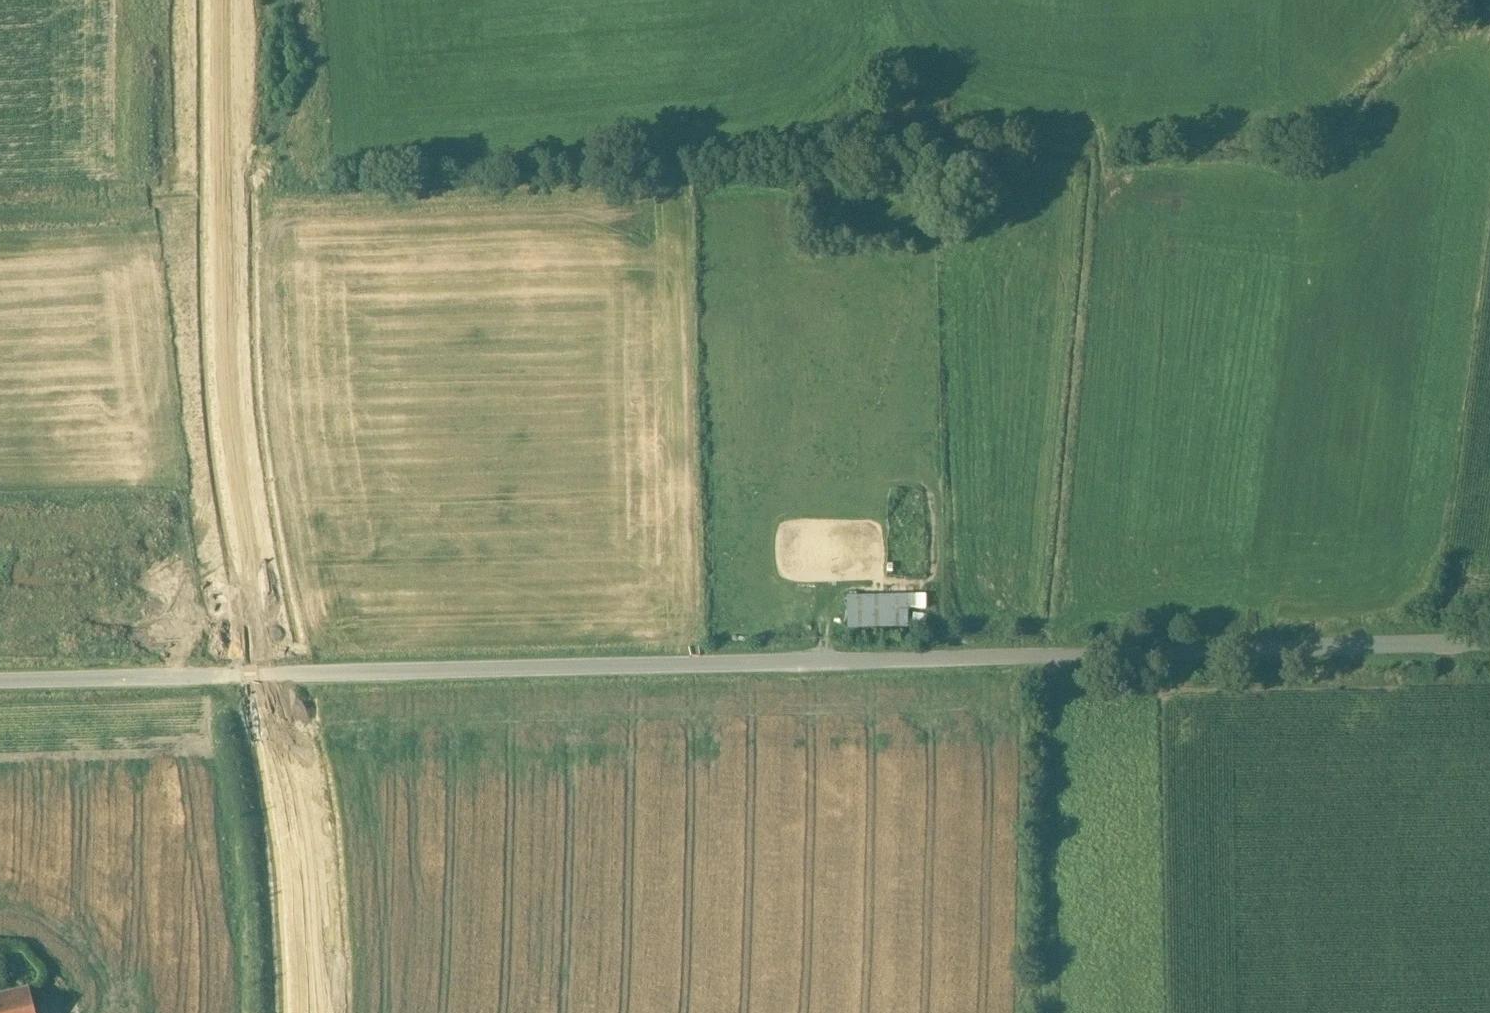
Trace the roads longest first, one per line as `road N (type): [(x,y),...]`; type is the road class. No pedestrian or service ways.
road 1 (unclassified): [(281,675),(1489,644)]
road 2 (tertiary): [(281,675),(242,465),(225,0)]
road 3 (tertiary): [(322,1012),(313,883),(281,675)]
road 4 (track): [(896,0),(899,25),(935,67),(1081,125),(1106,152),(1104,172)]
road 5 (unclassified): [(0,681),(281,675)]

